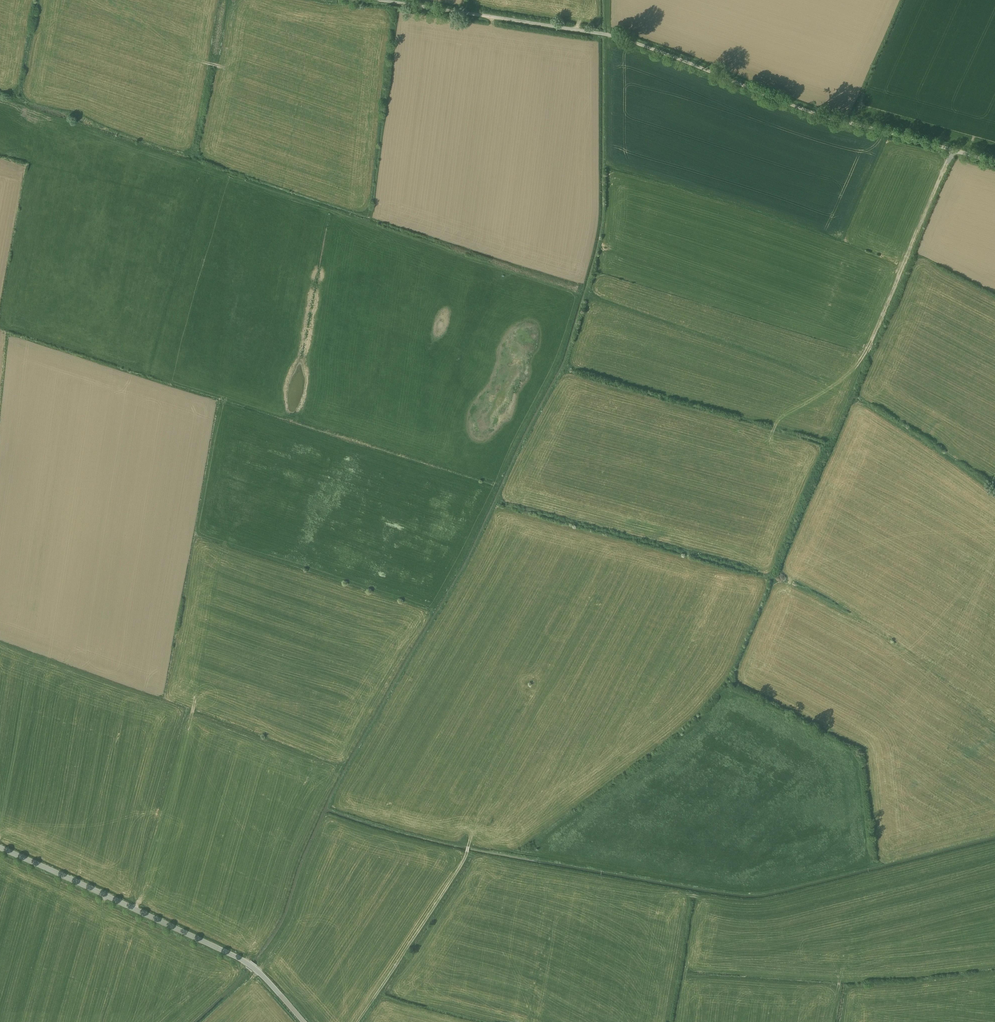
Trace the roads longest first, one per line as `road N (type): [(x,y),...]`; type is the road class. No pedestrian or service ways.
road 1 (unclassified): [(382,0),(617,37),(809,112),(994,163)]
road 2 (tertiary): [(0,848),(246,962),(304,1021)]

